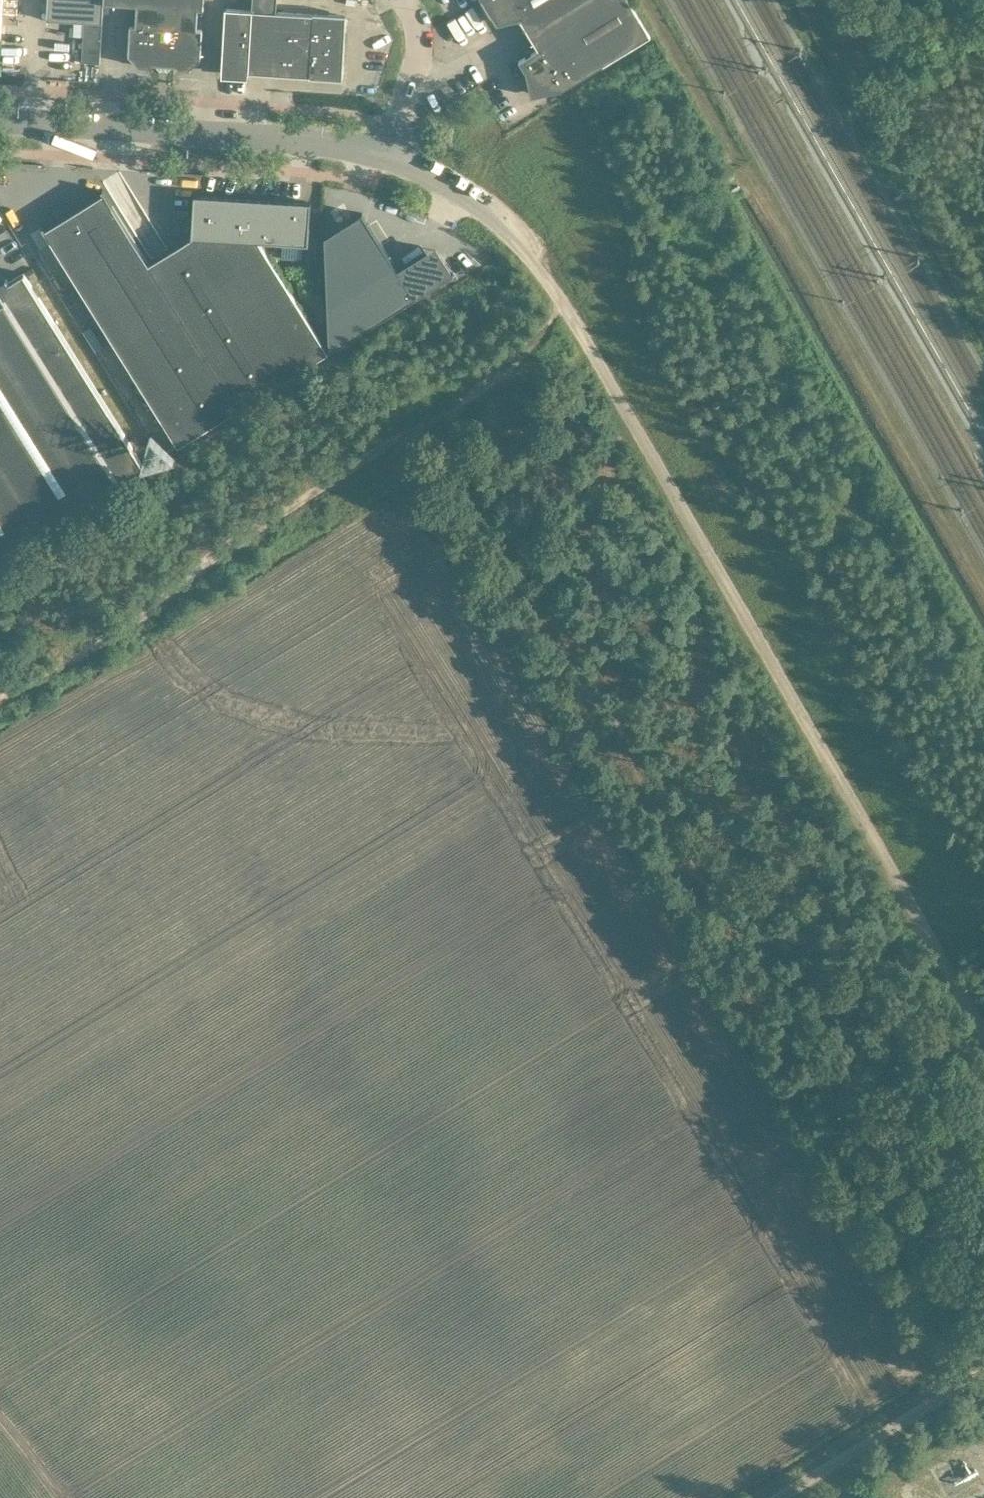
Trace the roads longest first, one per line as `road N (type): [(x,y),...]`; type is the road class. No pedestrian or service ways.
road 1 (unclassified): [(983,1027),(522,239),(445,170),(384,145)]
road 2 (track): [(983,581),(646,0)]
road 3 (unclassified): [(384,145),(0,123)]
road 4 (track): [(983,308),(810,0)]
road 5 (unclassified): [(776,1497),(983,1368)]
road 6 (unclassified): [(384,145),(413,66),(414,36),(398,0)]

